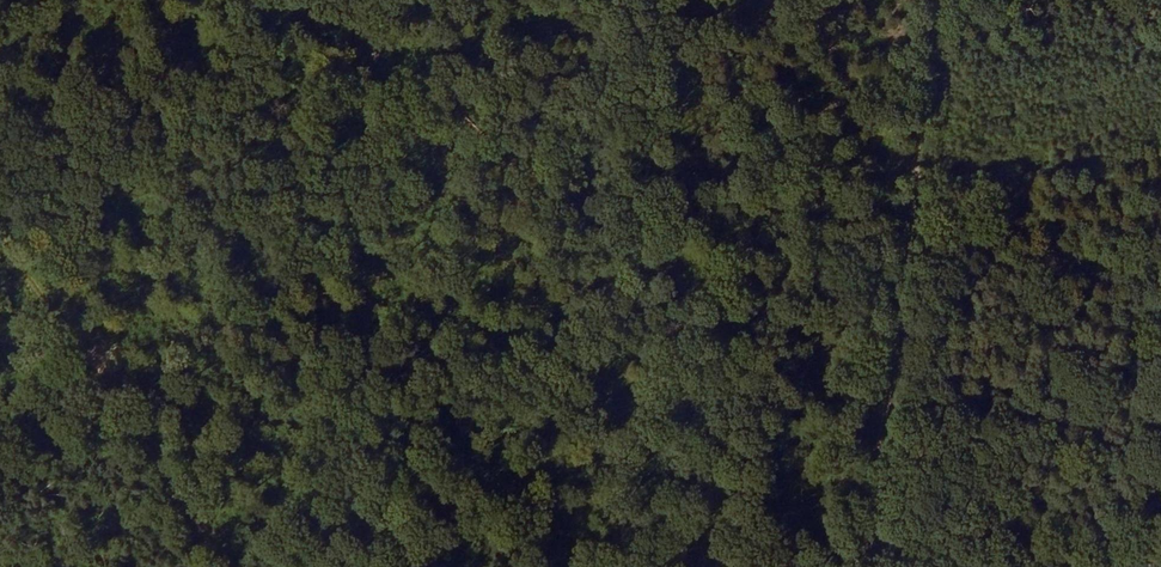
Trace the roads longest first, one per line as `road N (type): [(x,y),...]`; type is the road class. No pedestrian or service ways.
road 1 (track): [(887,566),(953,0)]

